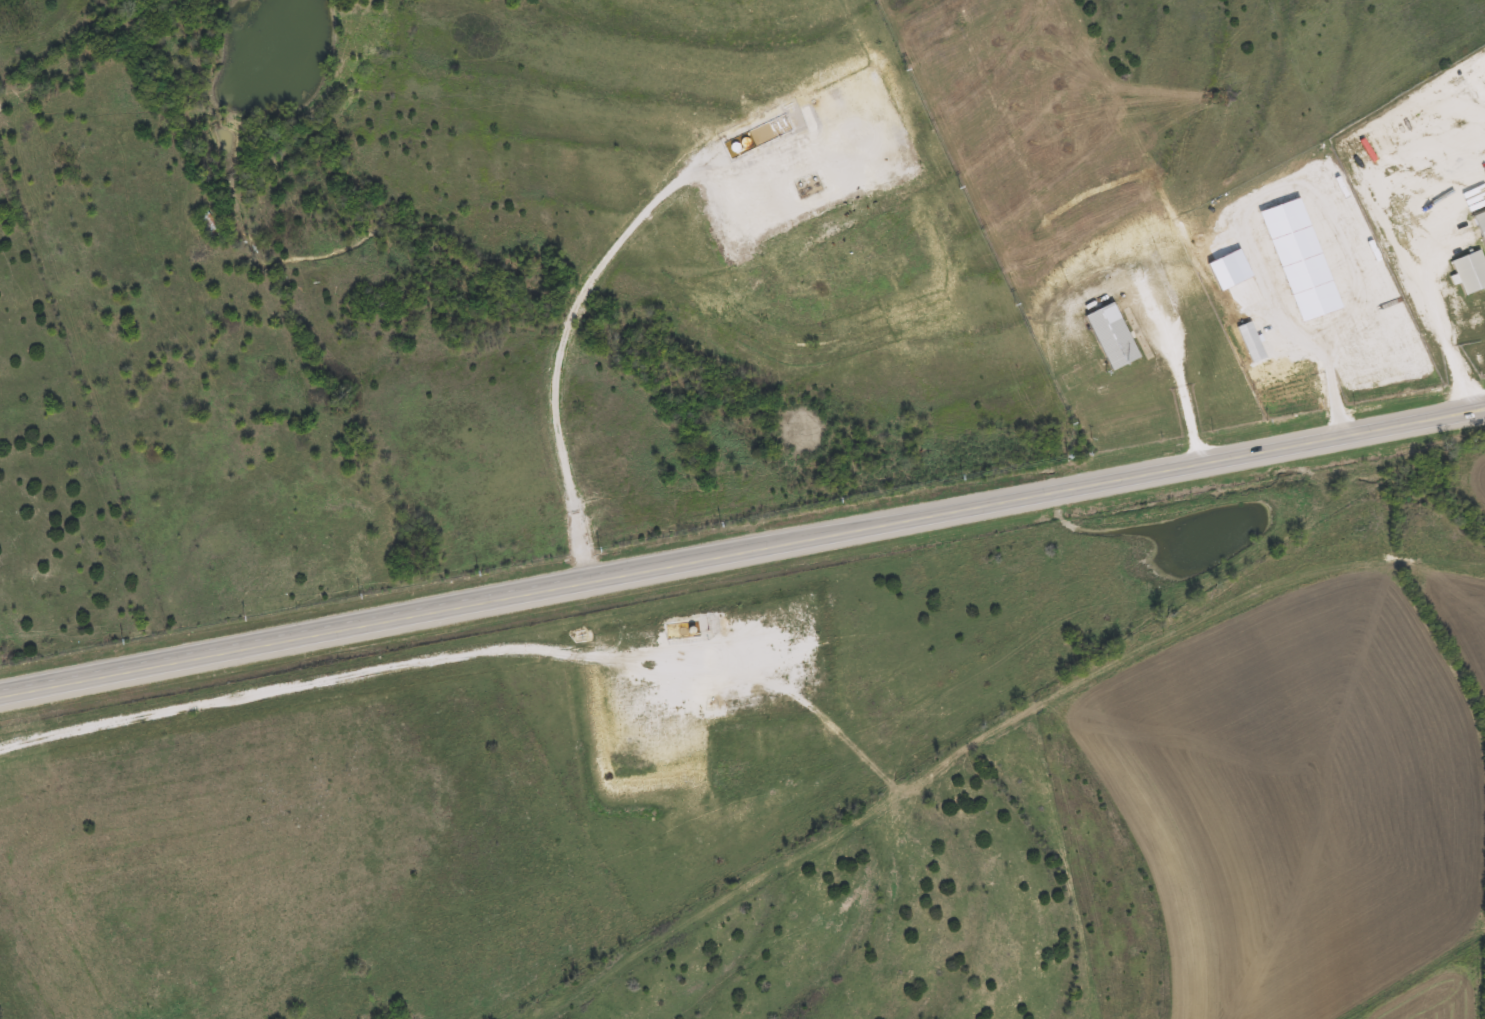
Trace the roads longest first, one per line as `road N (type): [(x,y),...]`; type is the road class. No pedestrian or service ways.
road 1 (trunk): [(0,698),(1484,411)]

